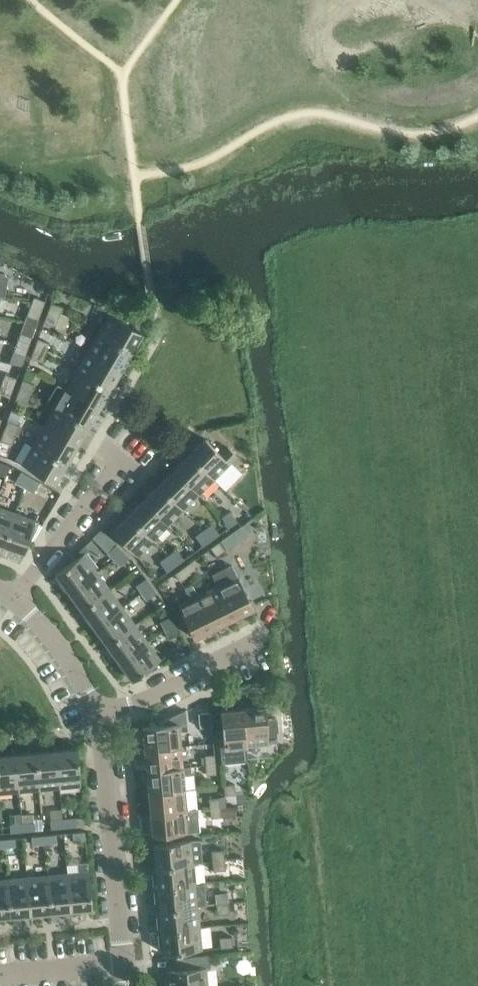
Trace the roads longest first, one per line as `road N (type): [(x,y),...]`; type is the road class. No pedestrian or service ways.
road 1 (residential): [(127,961),(101,719)]
road 2 (residential): [(22,598),(118,460)]
road 3 (residential): [(101,719),(248,655)]
road 4 (residential): [(101,719),(69,653),(22,598)]
road 5 (residential): [(127,961),(0,973)]

